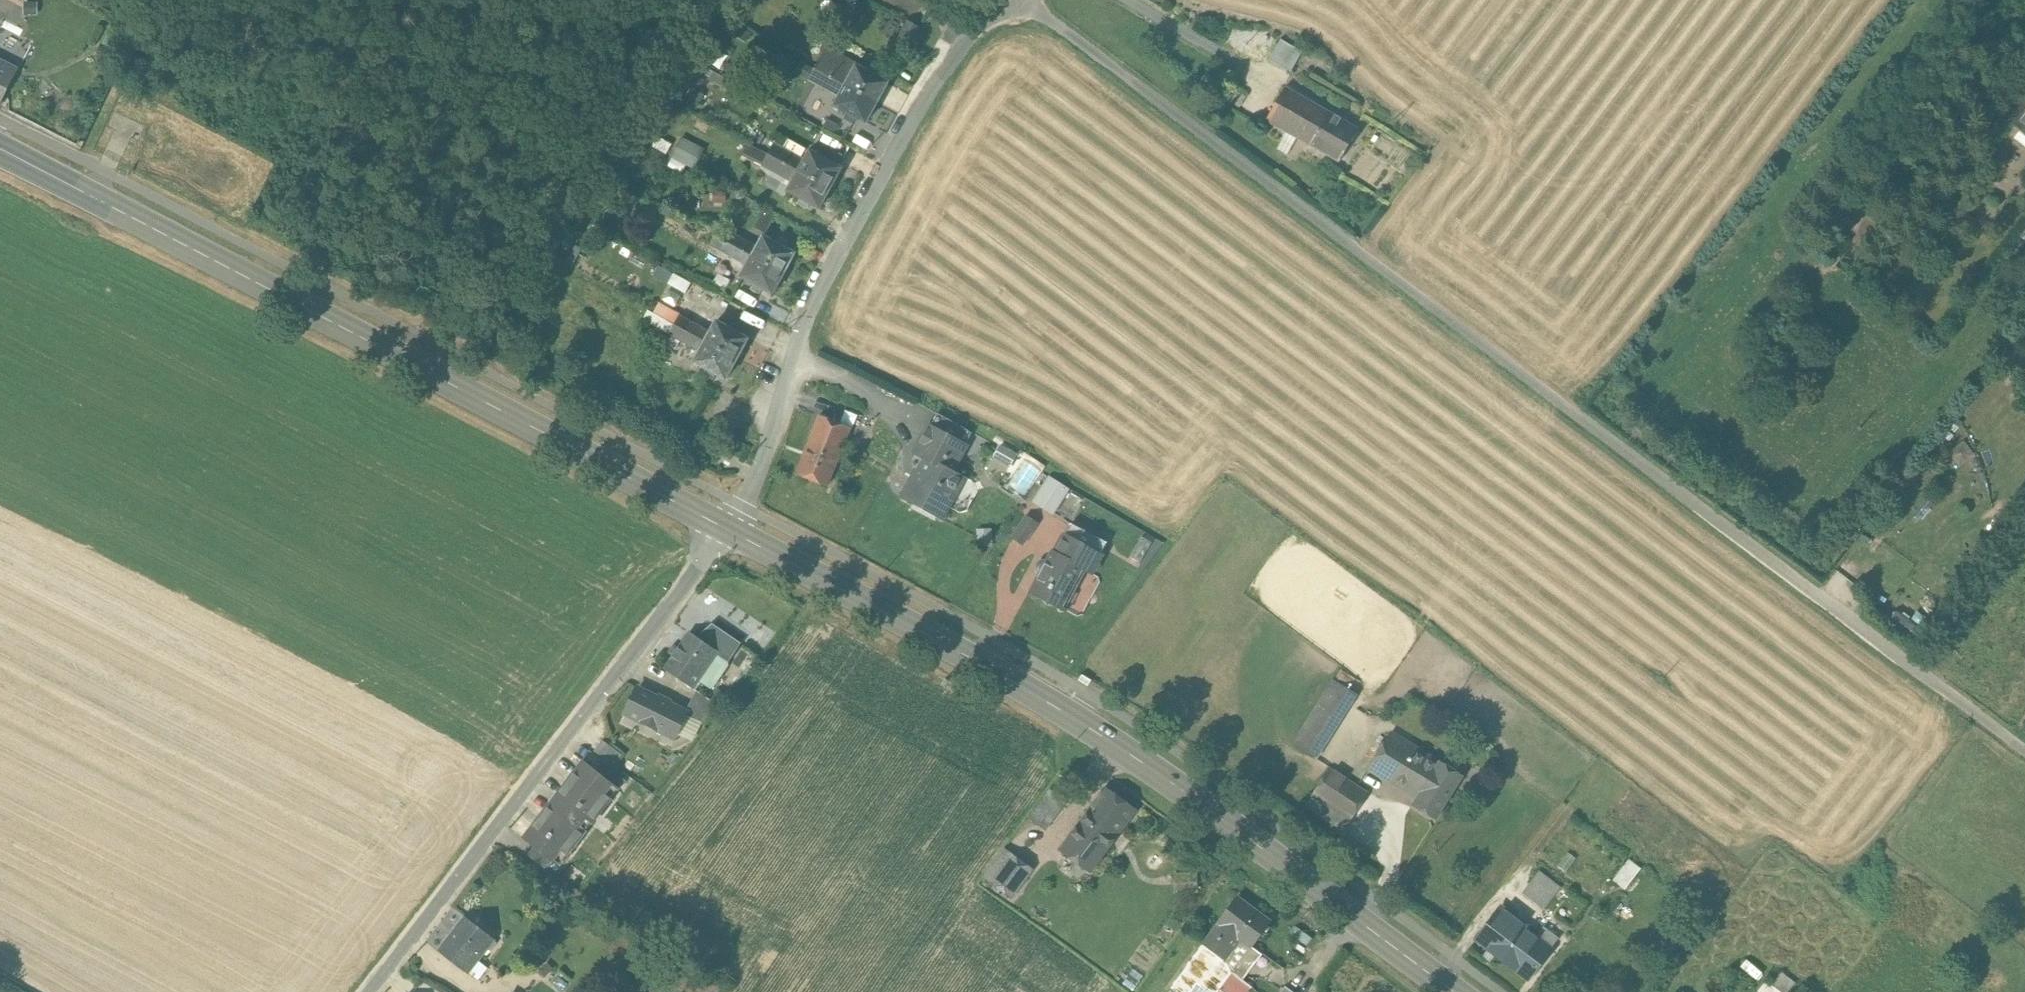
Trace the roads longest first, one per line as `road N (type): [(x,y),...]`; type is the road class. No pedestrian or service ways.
road 1 (track): [(2024,744),(1032,0)]
road 2 (primary): [(1455,991),(1093,730),(729,527)]
road 3 (primary): [(729,527),(0,148)]
road 4 (unclassified): [(729,527),(707,567),(372,991)]
road 5 (track): [(742,507),(775,443),(813,316),(885,160),(998,0)]
road 6 (track): [(800,360),(903,417),(913,435),(904,476)]
road 7 (track): [(1146,0),(1267,74)]

